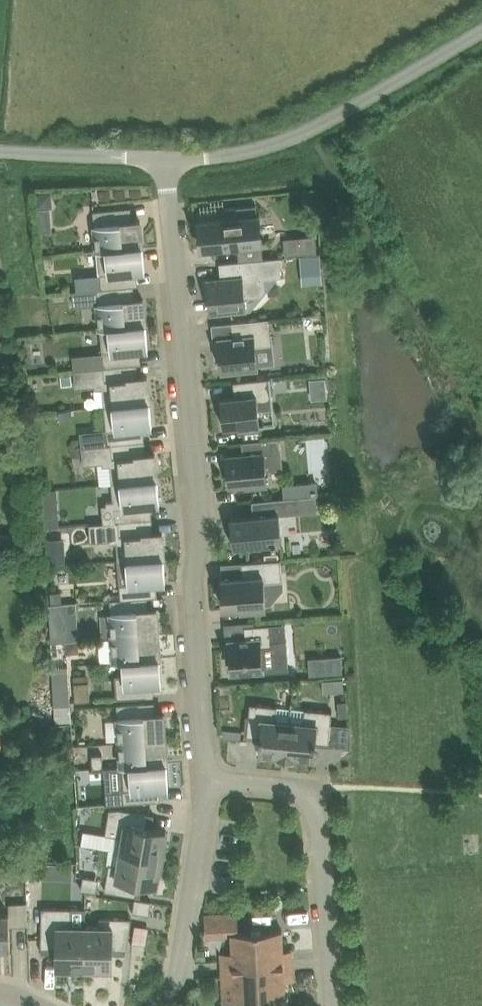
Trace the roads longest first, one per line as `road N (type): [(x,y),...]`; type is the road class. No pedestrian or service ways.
road 1 (residential): [(210,782),(192,574),(203,533),(165,159)]
road 2 (unclassified): [(165,159),(228,155),(291,138),(481,30)]
road 3 (residential): [(335,1005),(315,788),(210,782)]
road 4 (residential): [(153,1005),(182,965),(210,782)]
road 5 (residential): [(165,159),(0,151)]

